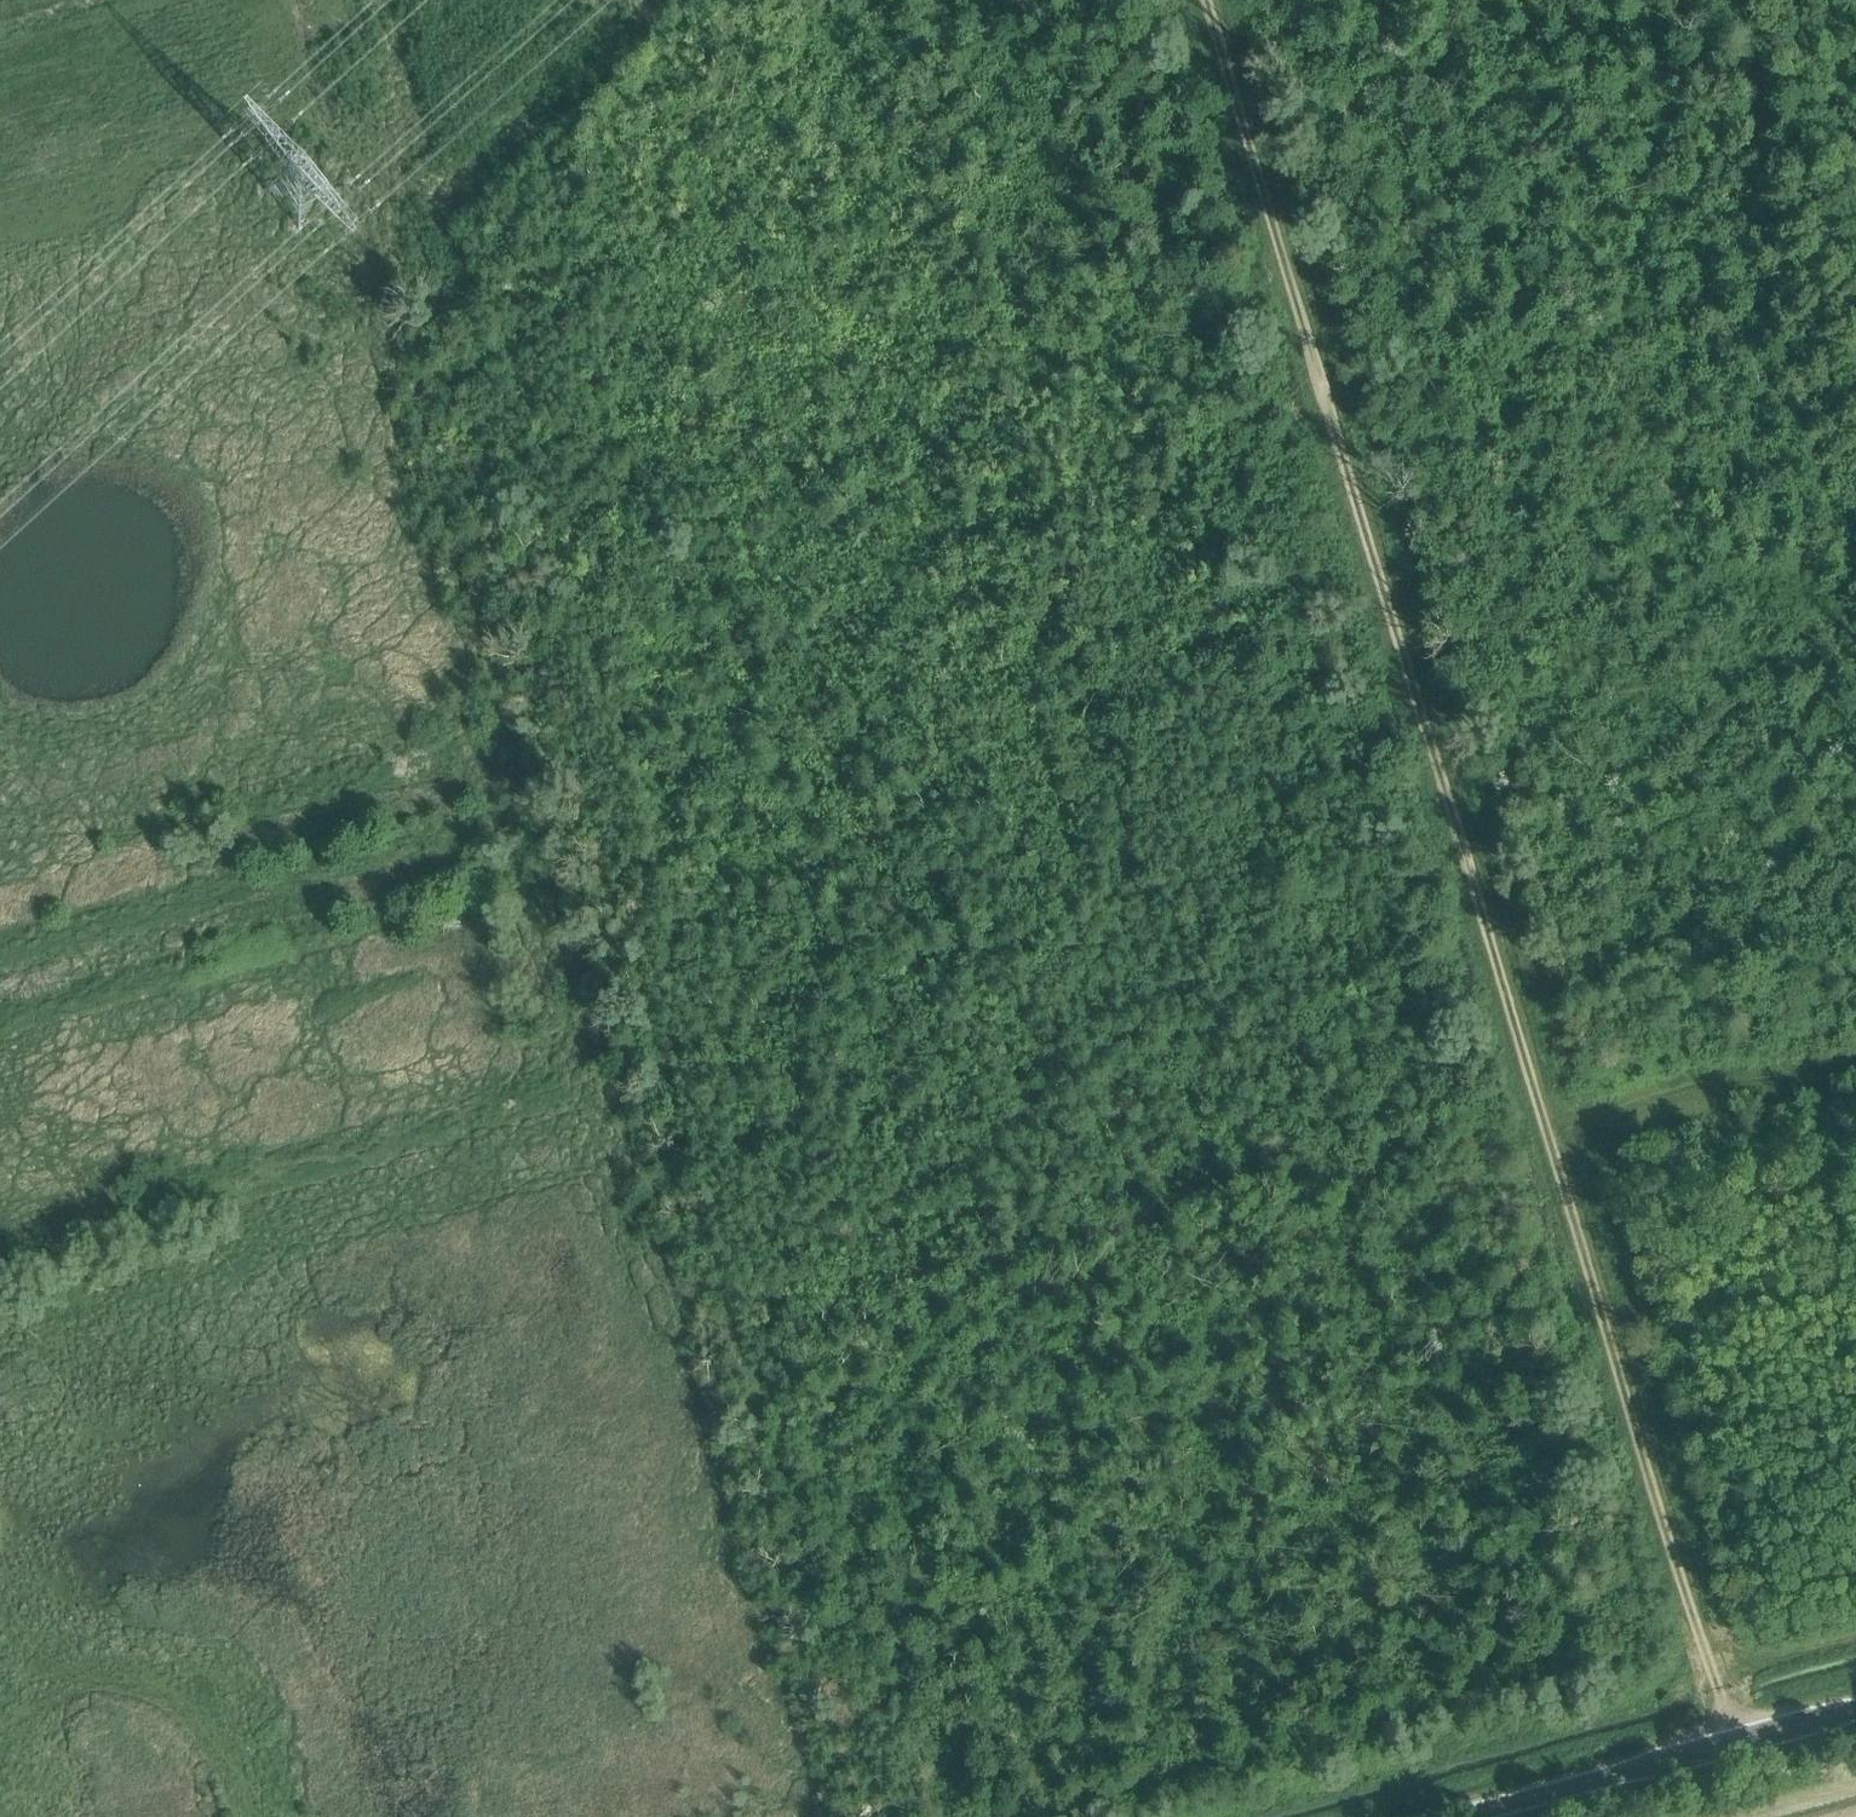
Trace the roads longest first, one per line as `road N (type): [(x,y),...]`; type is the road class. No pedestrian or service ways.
road 1 (track): [(1549,1137),(1208,0)]
road 2 (track): [(1732,1742),(1549,1137)]
road 3 (tertiary): [(1457,1816),(1855,1708)]

